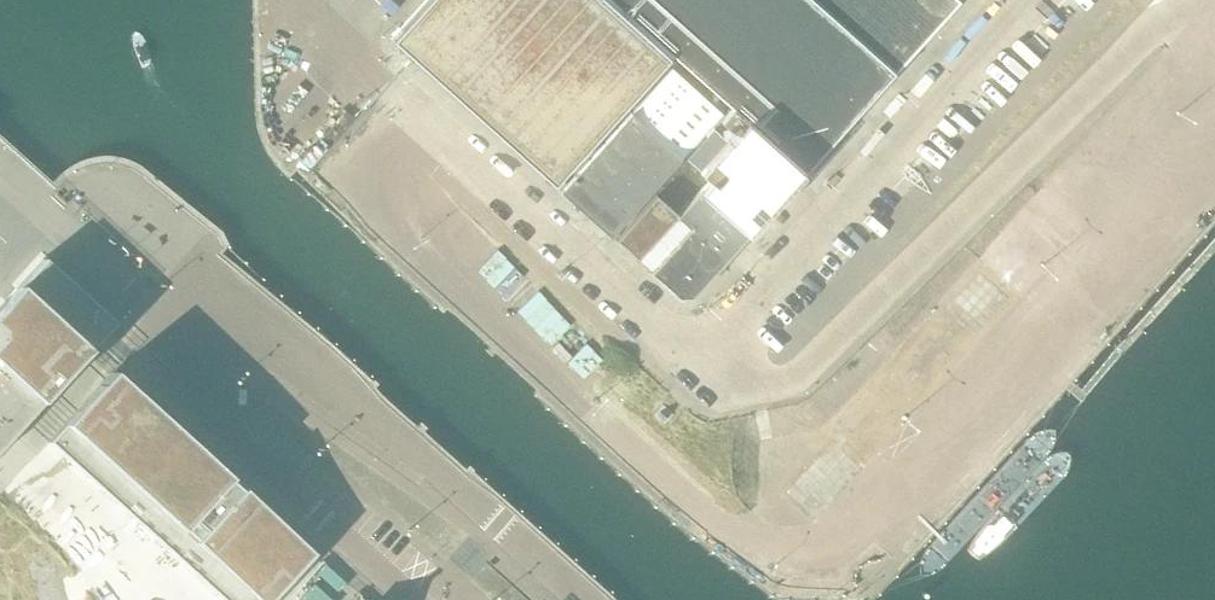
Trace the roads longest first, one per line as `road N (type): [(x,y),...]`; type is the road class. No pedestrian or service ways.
road 1 (unclassified): [(1214,140),(873,541),(836,559),(773,555),(721,529),(361,209),(401,96)]
road 2 (unclassified): [(411,599),(219,424),(205,393),(225,348),(256,337),(288,347),(580,599)]
road 3 (unclassified): [(1197,0),(1137,32),(791,384),(752,387),(708,357)]
road 4 (unclassified): [(708,357),(1020,0)]
road 5 (unclassified): [(708,357),(401,96)]

